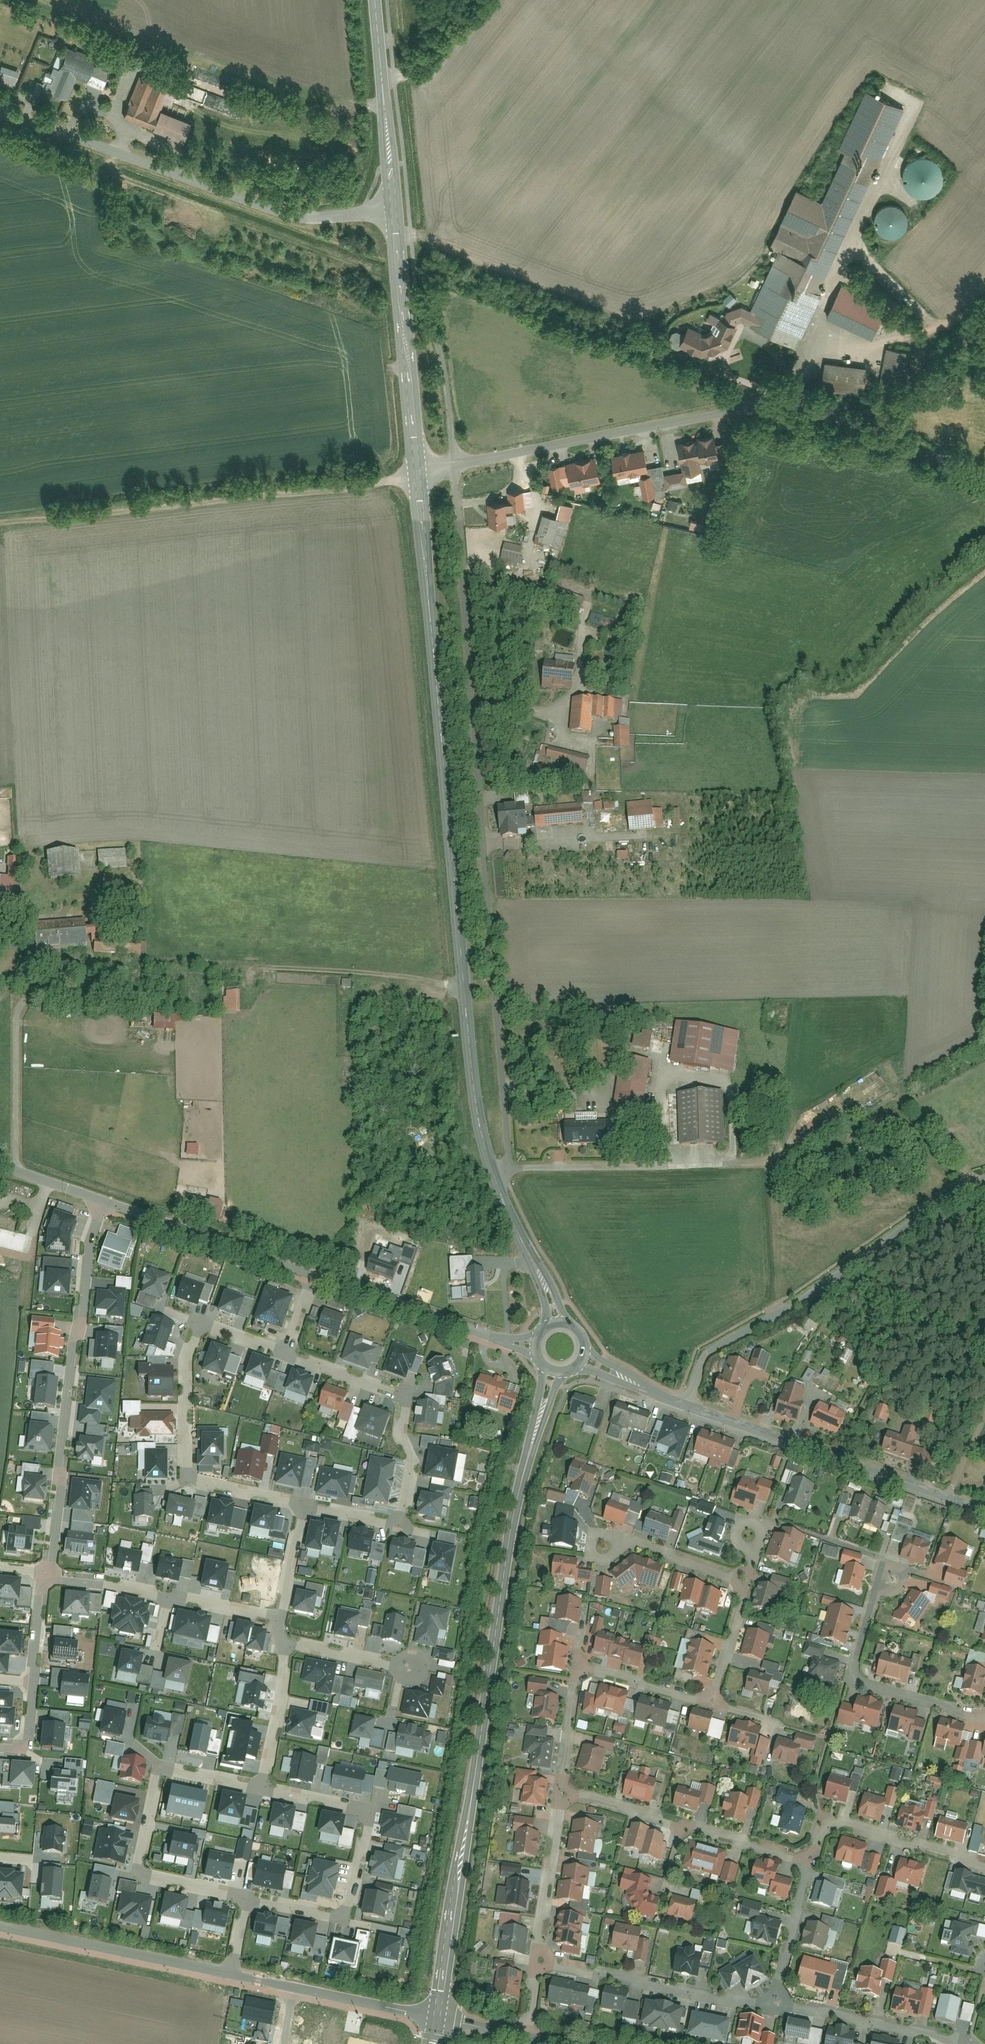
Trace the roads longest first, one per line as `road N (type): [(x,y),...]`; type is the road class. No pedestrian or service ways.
road 1 (residential): [(492,1172),(507,1171),(454,464)]
road 2 (tertiary): [(418,473),(470,1058),(492,1172)]
road 3 (residential): [(984,482),(798,403),(454,464)]
road 4 (tertiary): [(438,2018),(518,1492)]
road 5 (track): [(0,523),(418,473)]
road 6 (unclassified): [(0,112),(281,212),(394,209)]
road 7 (residential): [(686,1407),(708,1354),(984,1179)]
road 8 (residential): [(105,1202),(91,1236),(45,1578)]
road 9 (residential): [(285,1353),(199,1325),(185,1365),(186,1480),(303,1507)]
road 10 (residential): [(303,1507),(401,1525),(414,1468),(404,1437),(411,1397),(285,1353)]
road 11 (residential): [(686,1407),(984,1509)]
road 12 (residential): [(263,1789),(170,1772),(159,1780),(145,1866),(157,1880),(251,1902)]
road 13 (residential): [(251,1902),(335,1917),(352,1905),(368,1823),(358,1807),(263,1789)]
road 14 (tertiary): [(394,209),(418,473)]
road 15 (residential): [(560,1791),(578,1671),(714,1705)]
road 16 (residential): [(984,1720),(857,1686),(847,1675),(877,1586),(893,1579)]
road 17 (residential): [(560,1791),(803,1860)]
road 18 (residential): [(534,1967),(772,2007)]
road 19 (unclassified): [(0,1929),(236,1978)]
road 20 (residential): [(105,1202),(312,1276)]
road 21 (tertiary): [(376,0),(394,209)]
road 22 (unclassified): [(236,1978),(438,2018)]
road 23 (residential): [(803,1860),(825,1829),(839,1825),(984,1866)]
road 24 (residential): [(45,1578),(26,1745),(0,1746)]
road 25 (residential): [(772,2007),(954,2043)]
road 26 (residential): [(534,1967),(560,1791)]
road 27 (residential): [(312,1276),(471,1331)]
road 28 (residential): [(117,1587),(280,1620)]
road 29 (residential): [(599,1551),(631,1543),(745,1582)]
road 30 (residential): [(772,2007),(807,1876),(803,1860)]
road 31 (residential): [(263,1789),(288,1644)]
road 32 (residential): [(419,1671),(288,1644)]
road 33 (tertiary): [(518,1492),(565,1373)]
road 34 (tertiary): [(542,1367),(518,1492)]
road 35 (residential): [(745,1582),(714,1705)]
road 36 (residential): [(686,1407),(602,1361),(585,1343)]

